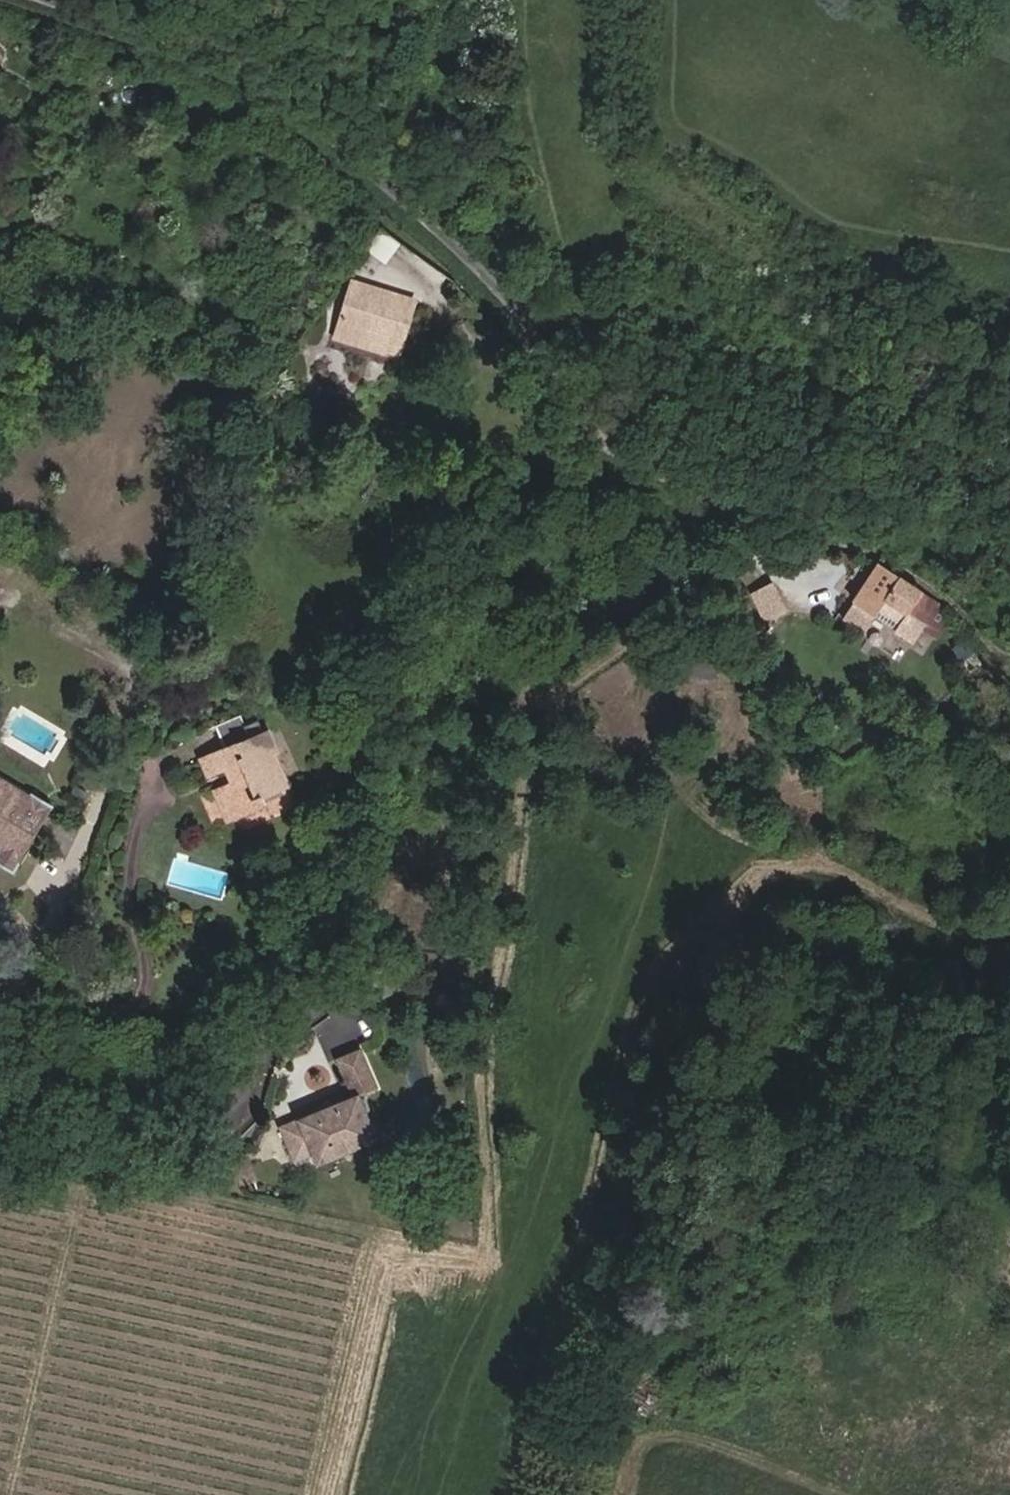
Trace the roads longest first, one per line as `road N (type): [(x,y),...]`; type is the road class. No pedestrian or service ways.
road 1 (residential): [(1009,625),(877,554),(606,442),(480,275),(270,81),(36,0)]
road 2 (residential): [(0,1106),(233,1125),(274,1003)]

